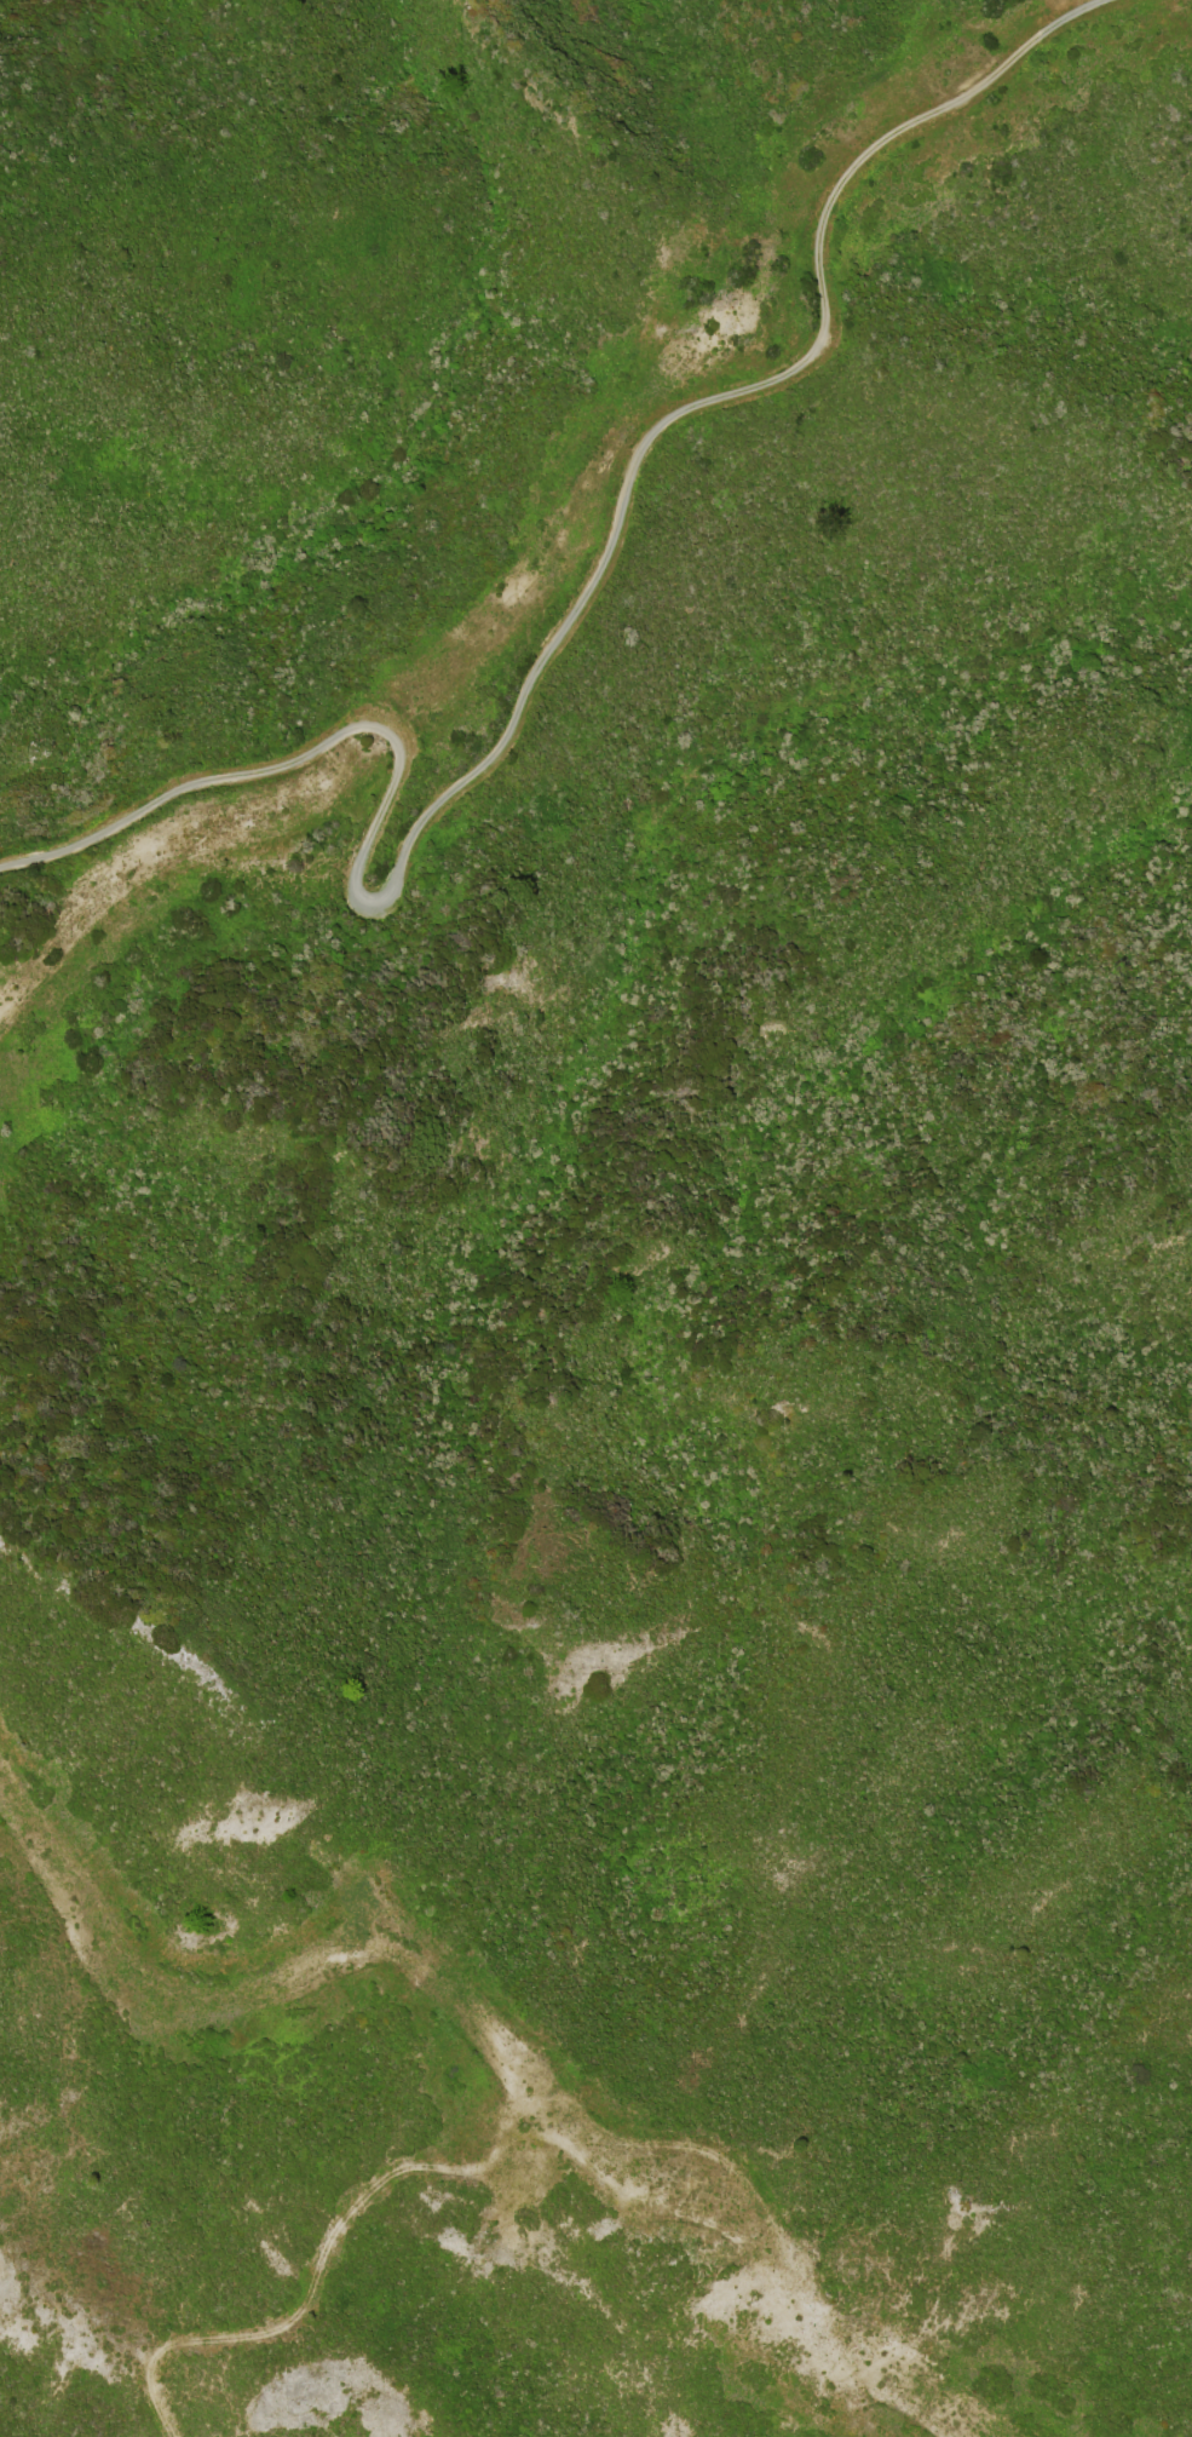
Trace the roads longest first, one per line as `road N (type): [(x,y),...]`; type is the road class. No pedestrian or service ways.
road 1 (track): [(0,866),(88,838),(169,792),(304,755),(368,726),(381,731),(395,759),(357,885),(376,896),(388,890),(399,880),(414,830),(494,746),(582,596),(638,442),(687,406),(776,379),(813,345),(822,315),(818,224),(842,178),(871,149),(1101,0)]

